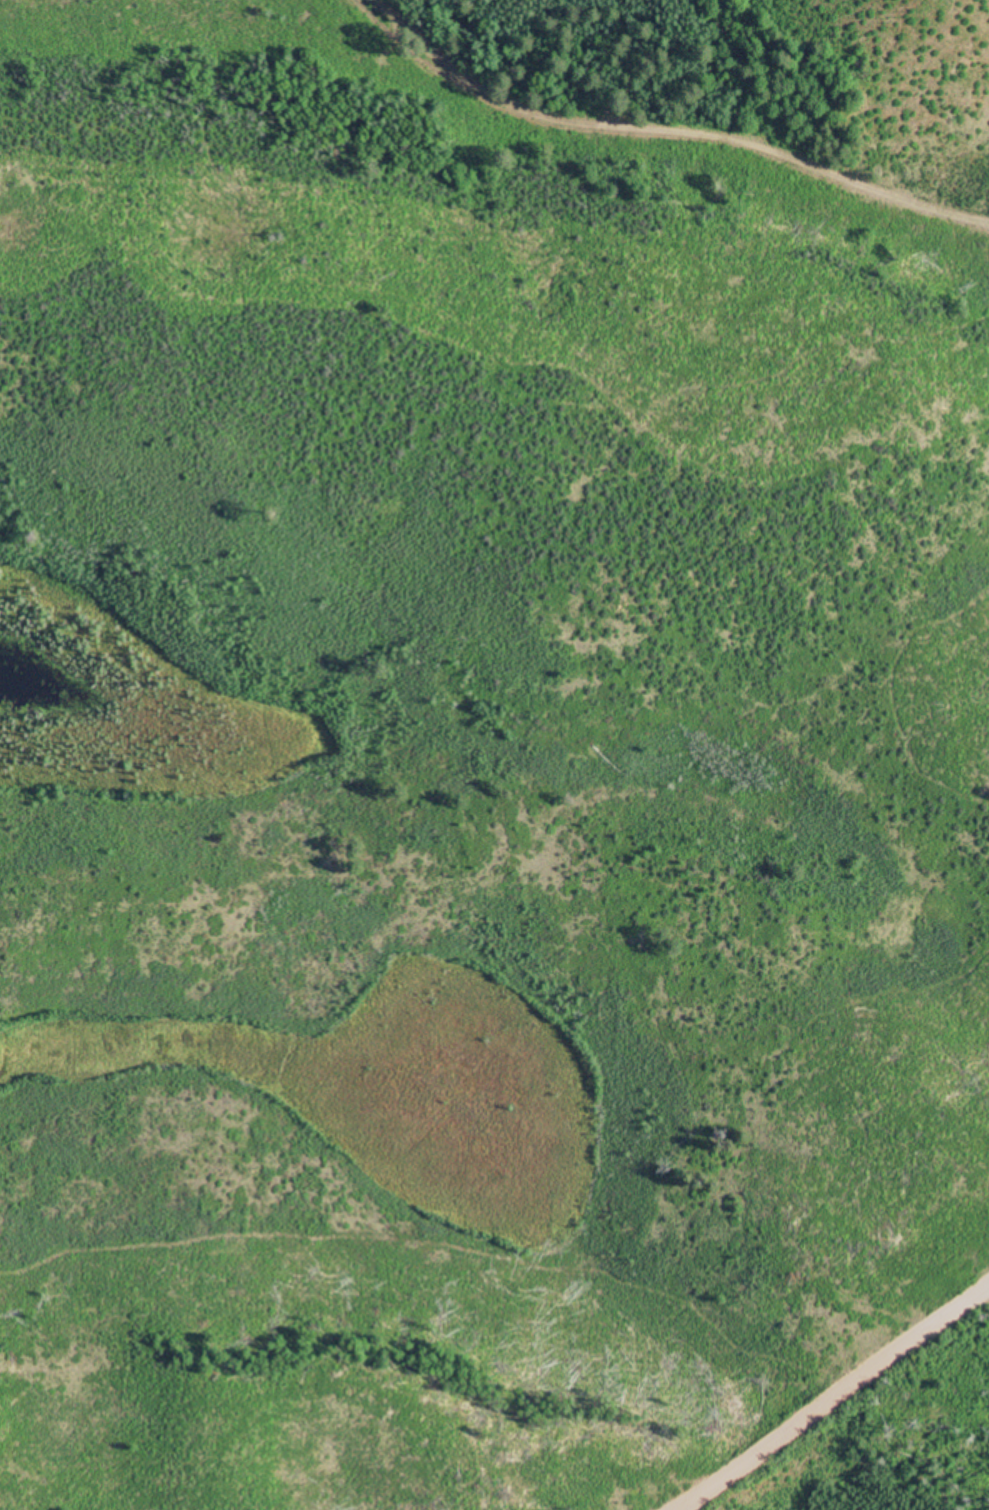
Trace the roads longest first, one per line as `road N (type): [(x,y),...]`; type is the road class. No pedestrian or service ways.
road 1 (track): [(346,0),(498,84),(681,145),(988,178)]
road 2 (tertiary): [(677,1509),(988,1284)]

